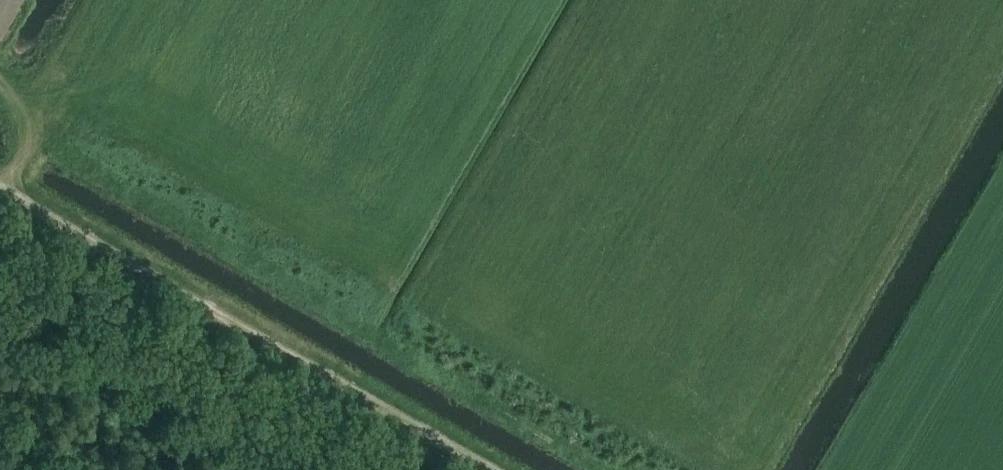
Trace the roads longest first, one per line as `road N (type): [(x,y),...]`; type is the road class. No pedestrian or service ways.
road 1 (track): [(490,469),(0,185)]

